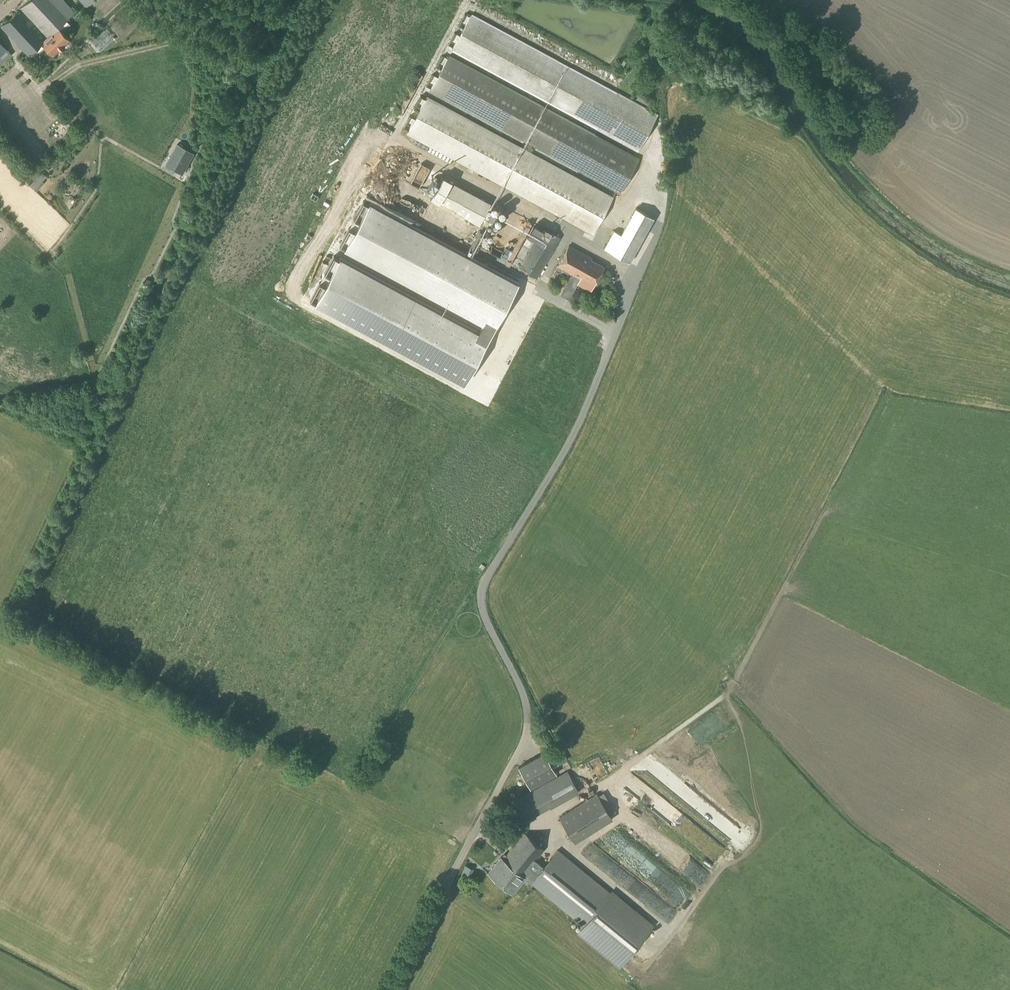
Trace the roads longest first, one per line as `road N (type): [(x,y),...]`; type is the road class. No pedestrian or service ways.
road 1 (unclassified): [(387,989),(516,742),(518,700),(478,607),(481,580),(583,407),(622,311)]

